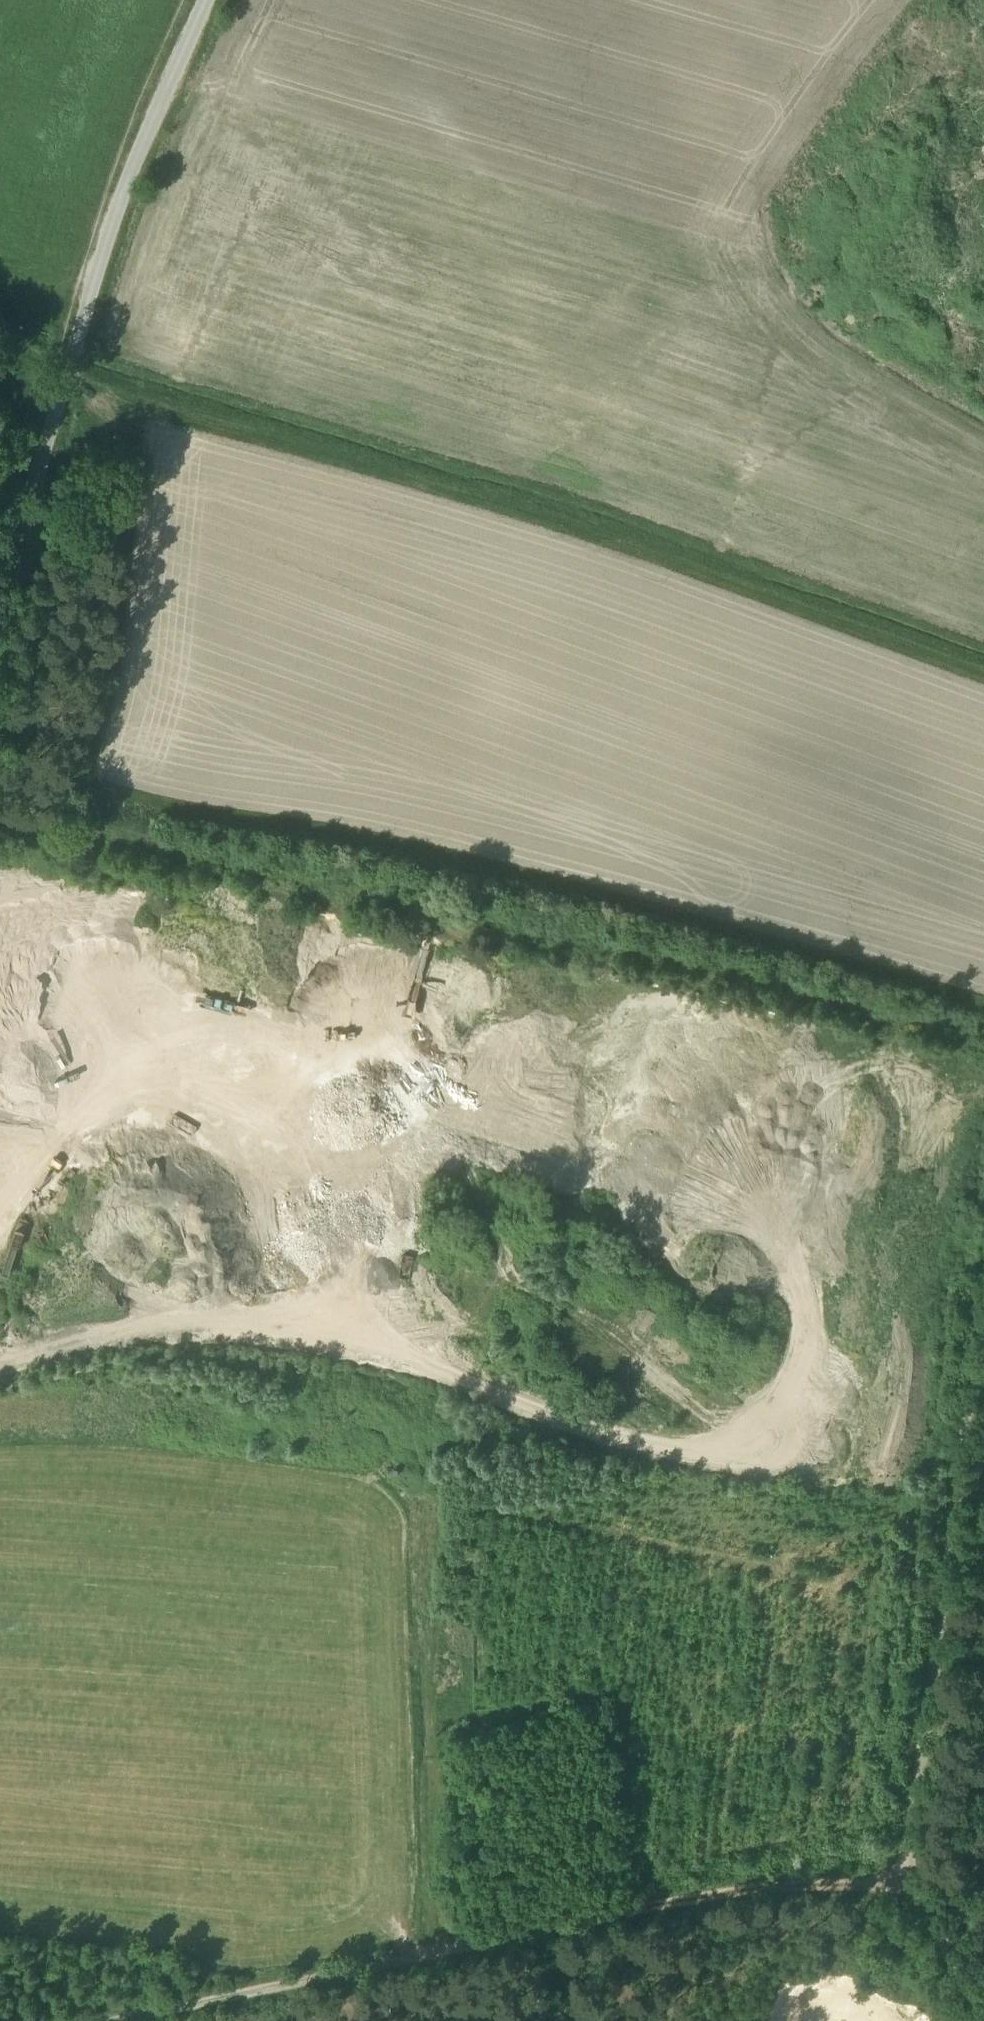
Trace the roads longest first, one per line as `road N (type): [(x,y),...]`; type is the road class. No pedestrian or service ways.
road 1 (track): [(91,2020),(918,1861),(954,1514),(983,1321)]
road 2 (track): [(983,1042),(0,818)]
road 3 (unclassified): [(0,592),(111,230),(206,0)]
road 4 (unclassified): [(983,2000),(918,1861)]

